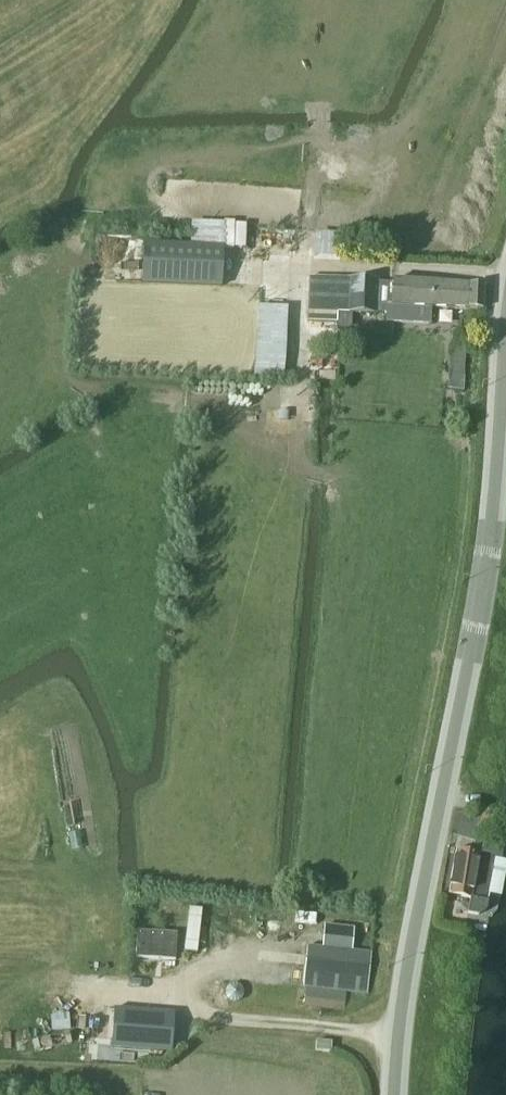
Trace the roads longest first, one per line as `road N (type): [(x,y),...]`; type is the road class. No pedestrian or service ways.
road 1 (secondary): [(396,1094),(411,946),(498,550),(505,447)]

